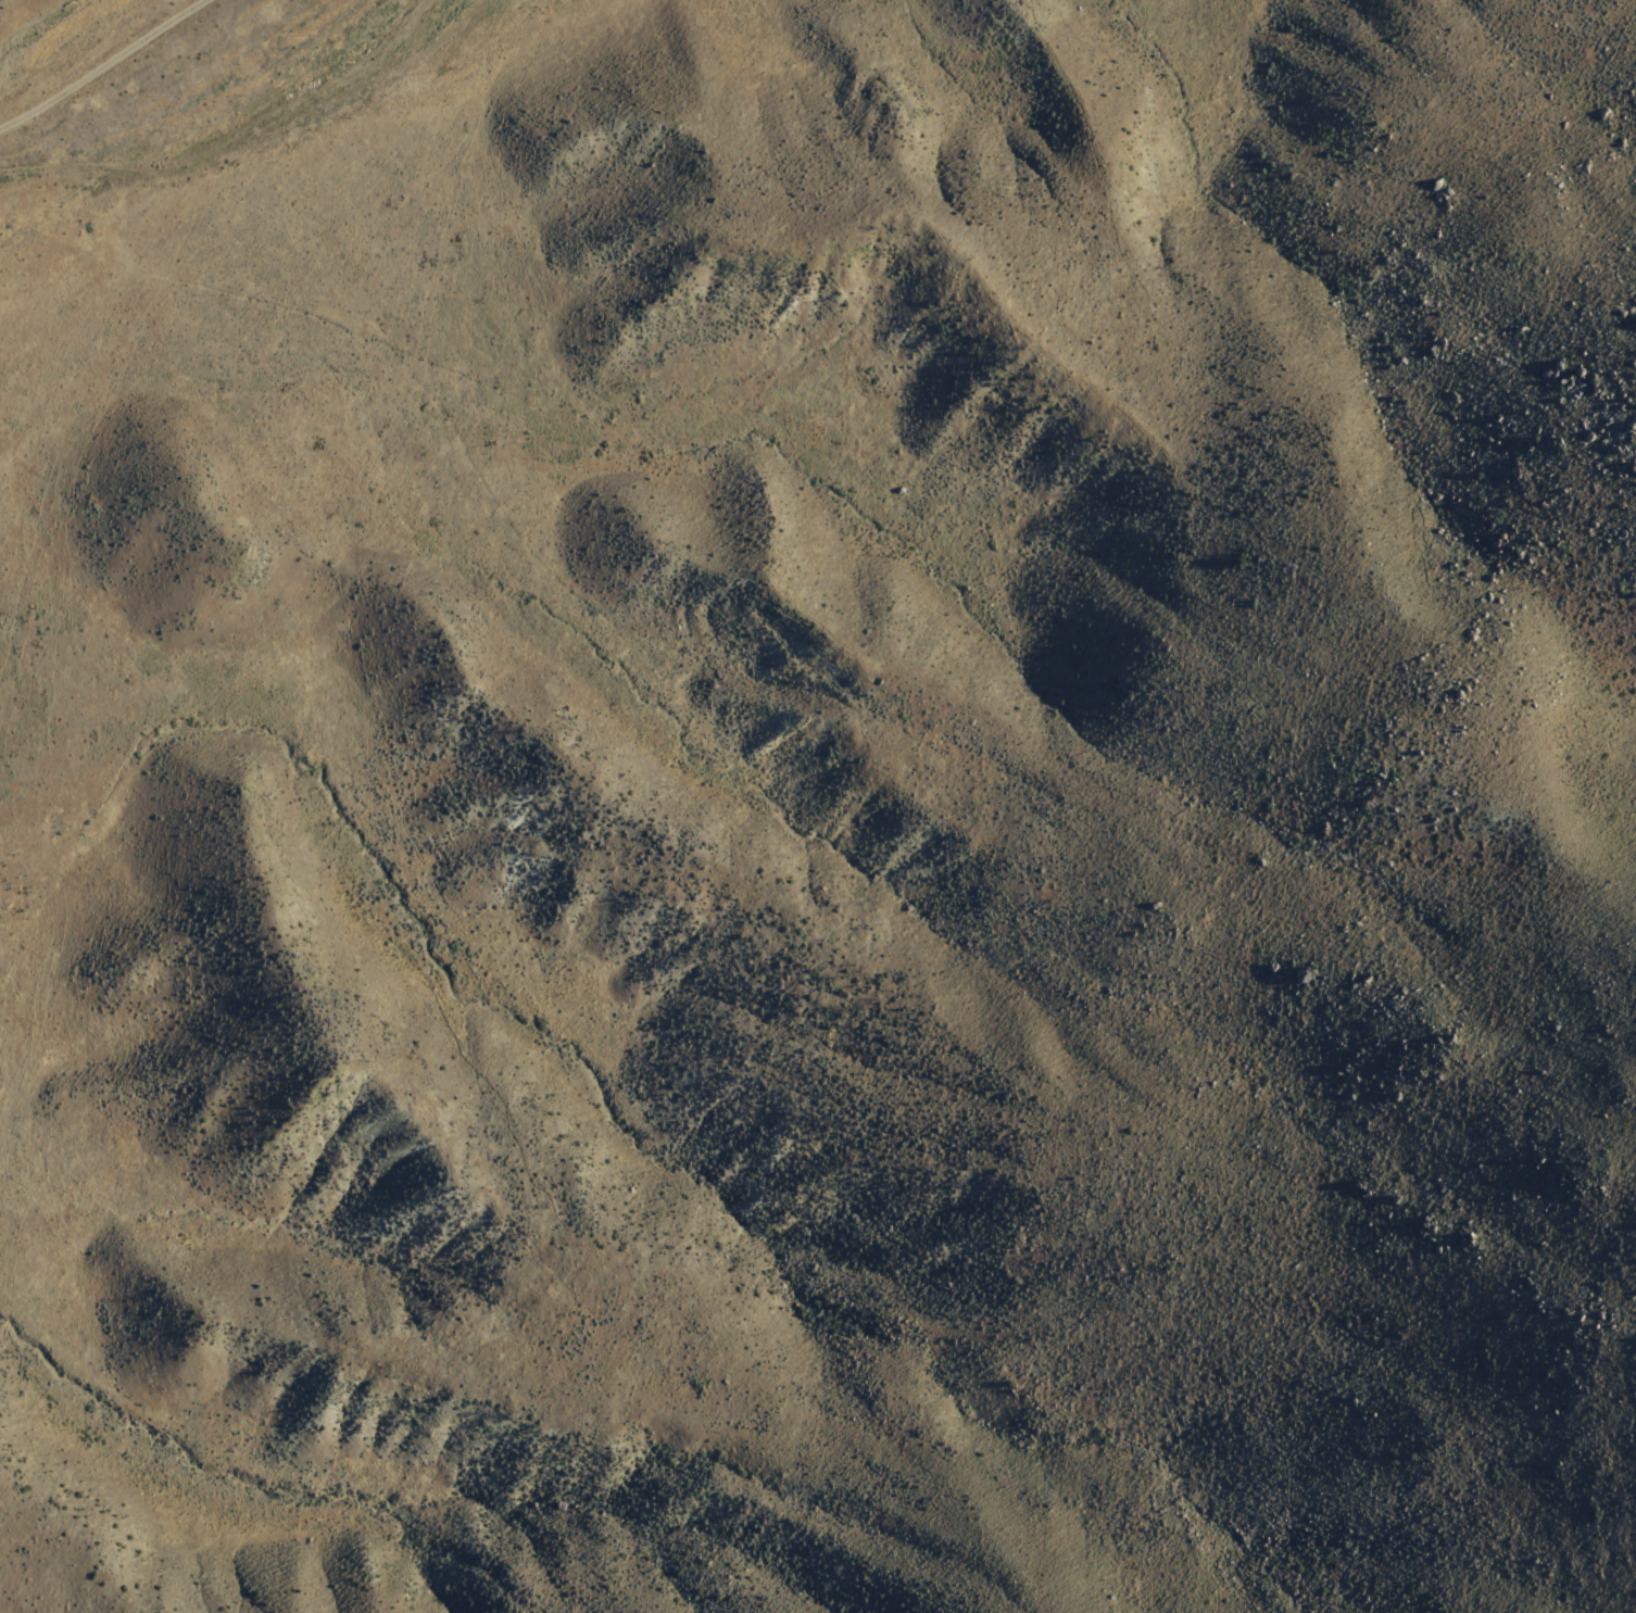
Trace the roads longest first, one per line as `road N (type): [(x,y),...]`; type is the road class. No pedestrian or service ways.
road 1 (track): [(400,0),(361,46),(214,139),(151,163),(0,171)]

